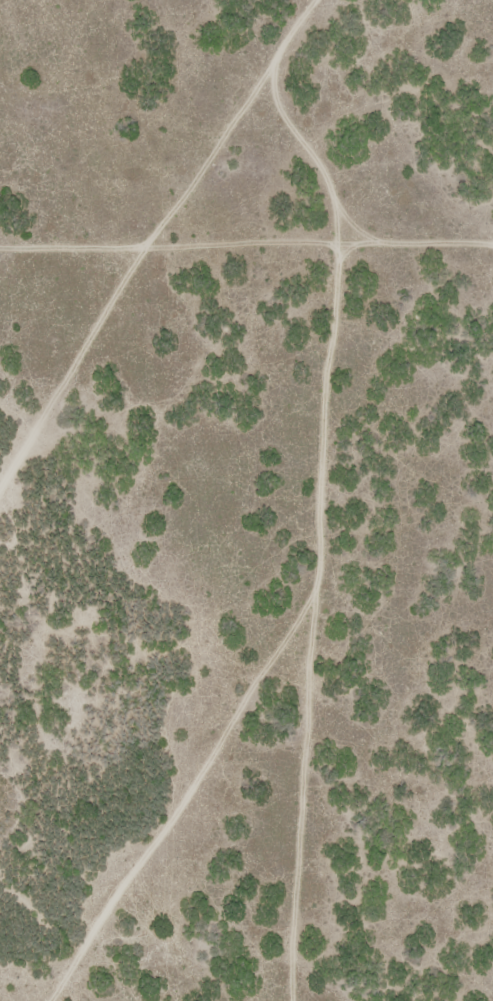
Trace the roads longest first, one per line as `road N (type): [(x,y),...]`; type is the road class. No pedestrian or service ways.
road 1 (residential): [(0,108),(161,104),(266,128),(309,200),(298,1000)]
road 2 (residential): [(68,1000),(247,738),(299,709)]
road 3 (residential): [(196,0),(246,60),(266,128)]

